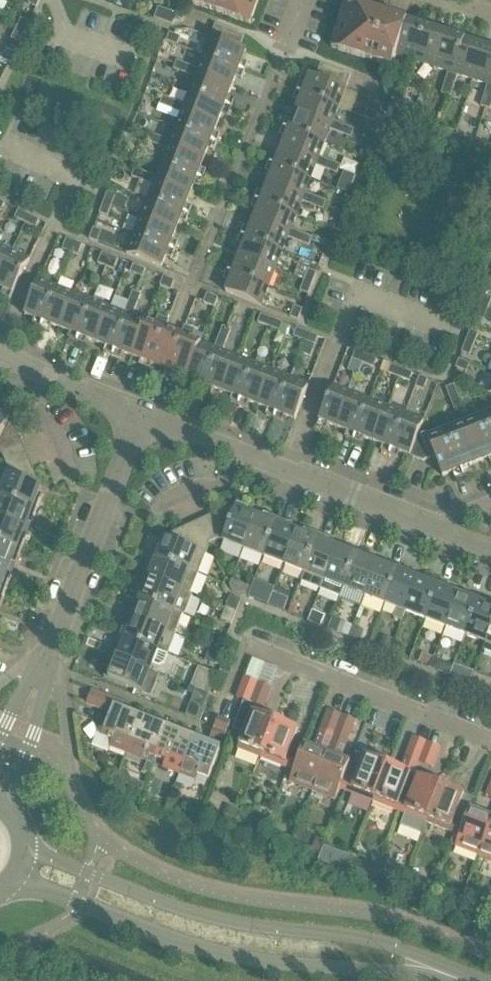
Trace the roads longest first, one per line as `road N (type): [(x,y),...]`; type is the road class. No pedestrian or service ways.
road 1 (tertiary): [(12,885),(271,963),(426,968)]
road 2 (tertiary): [(426,968),(394,947),(166,904),(28,851)]
road 3 (residential): [(225,692),(245,645),(490,739)]
road 4 (residential): [(144,412),(427,526)]
road 5 (residential): [(49,659),(144,412)]
road 6 (residential): [(0,351),(144,412)]
road 7 (residential): [(8,808),(49,659)]

